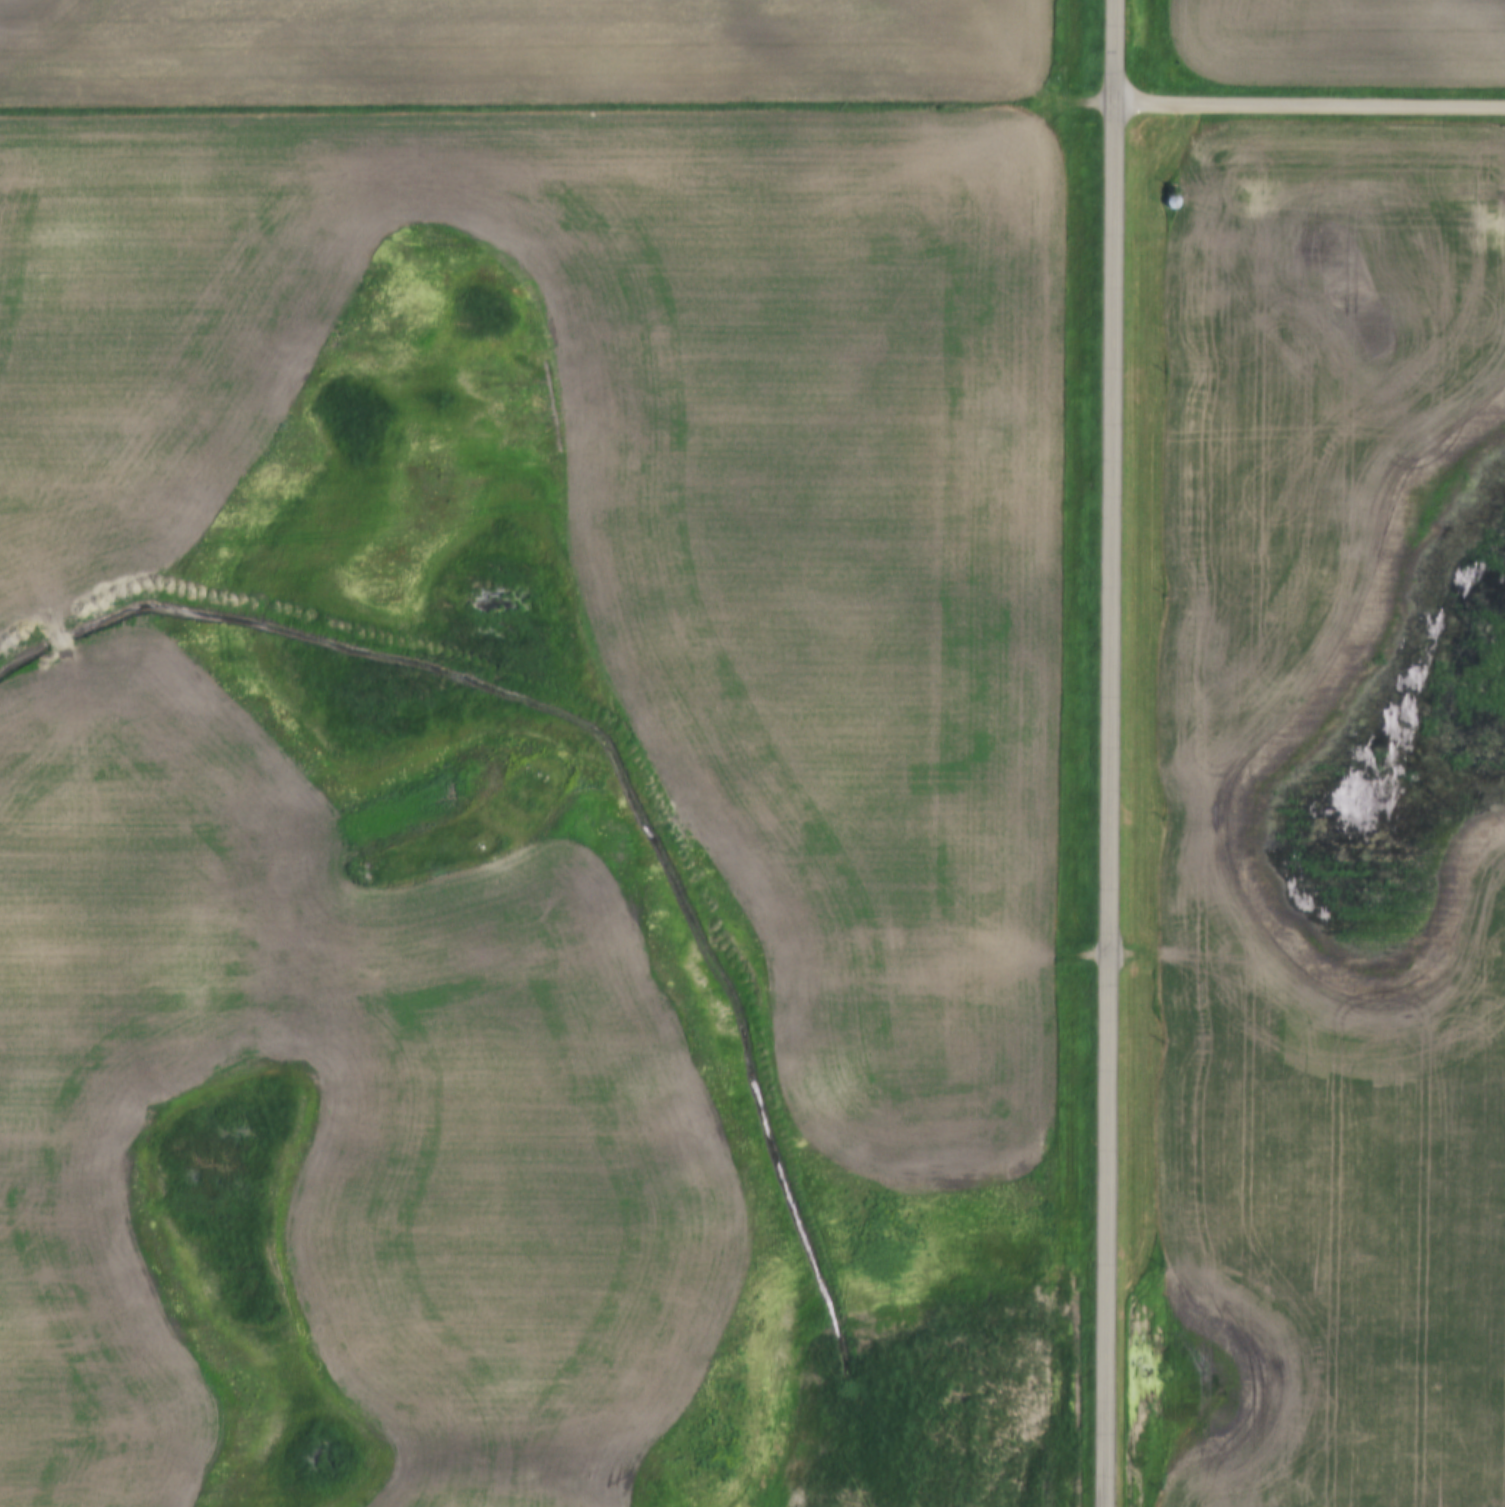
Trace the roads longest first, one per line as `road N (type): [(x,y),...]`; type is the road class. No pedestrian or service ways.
road 1 (tertiary): [(1102,1506),(1114,0)]
road 2 (residential): [(1504,109),(1113,104)]

